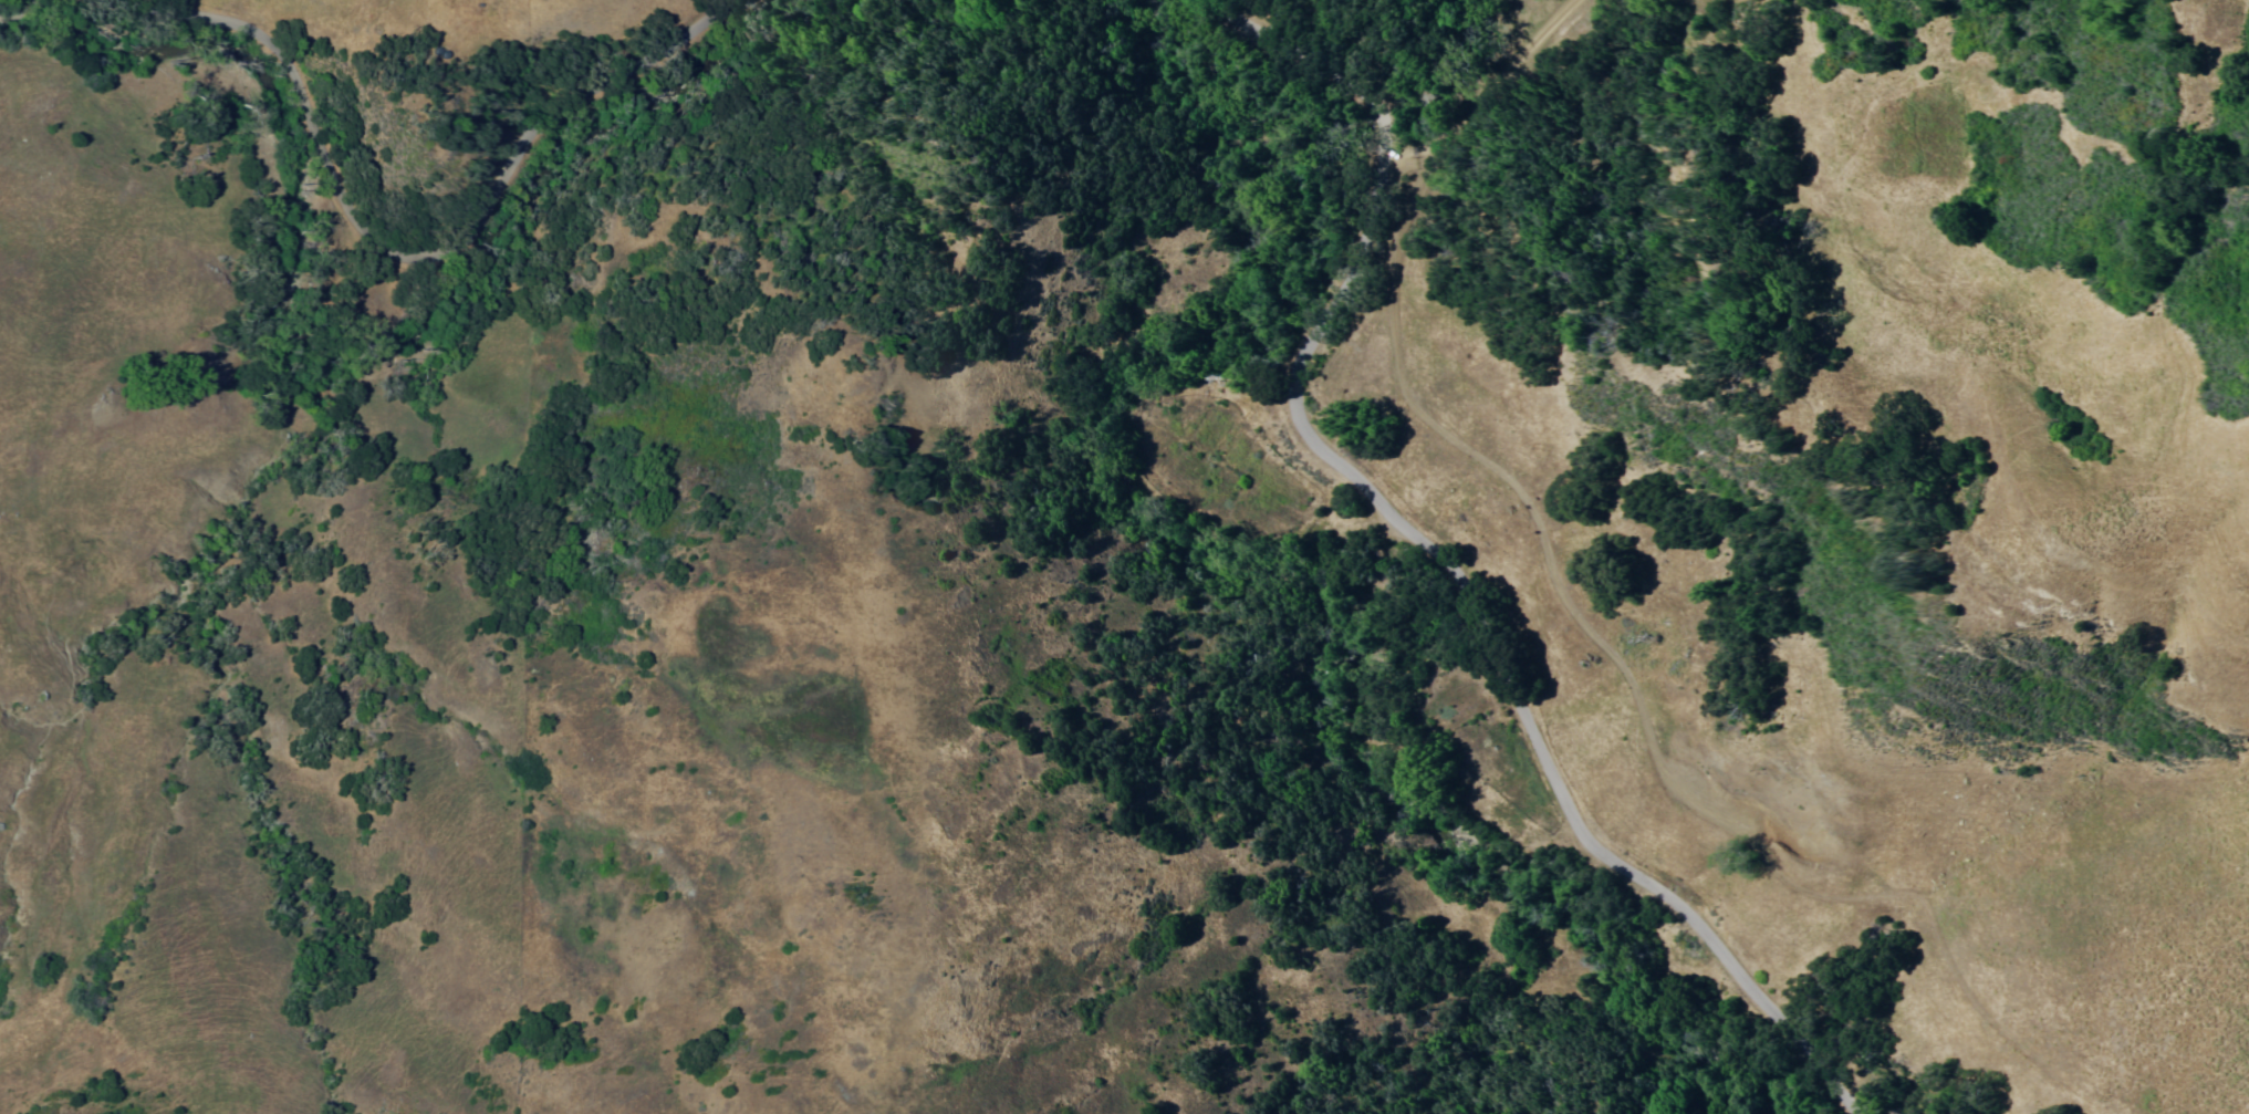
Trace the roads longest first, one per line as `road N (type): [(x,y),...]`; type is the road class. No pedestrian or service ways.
road 1 (tertiary): [(1391,168),(1360,216),(1351,252),(1295,355),(1293,419),(1451,570),(1589,848),(1675,900),(1855,1113)]
road 2 (tertiary): [(144,0),(265,34),(294,64),(351,209),(372,236),(399,254),(418,256),(472,232),(520,145),(571,95),(671,53),(752,0)]
road 3 (tertiary): [(1213,0),(1310,53),(1368,104),(1373,136),(1391,168)]
road 4 (track): [(1391,168),(1427,144),(1565,0)]

